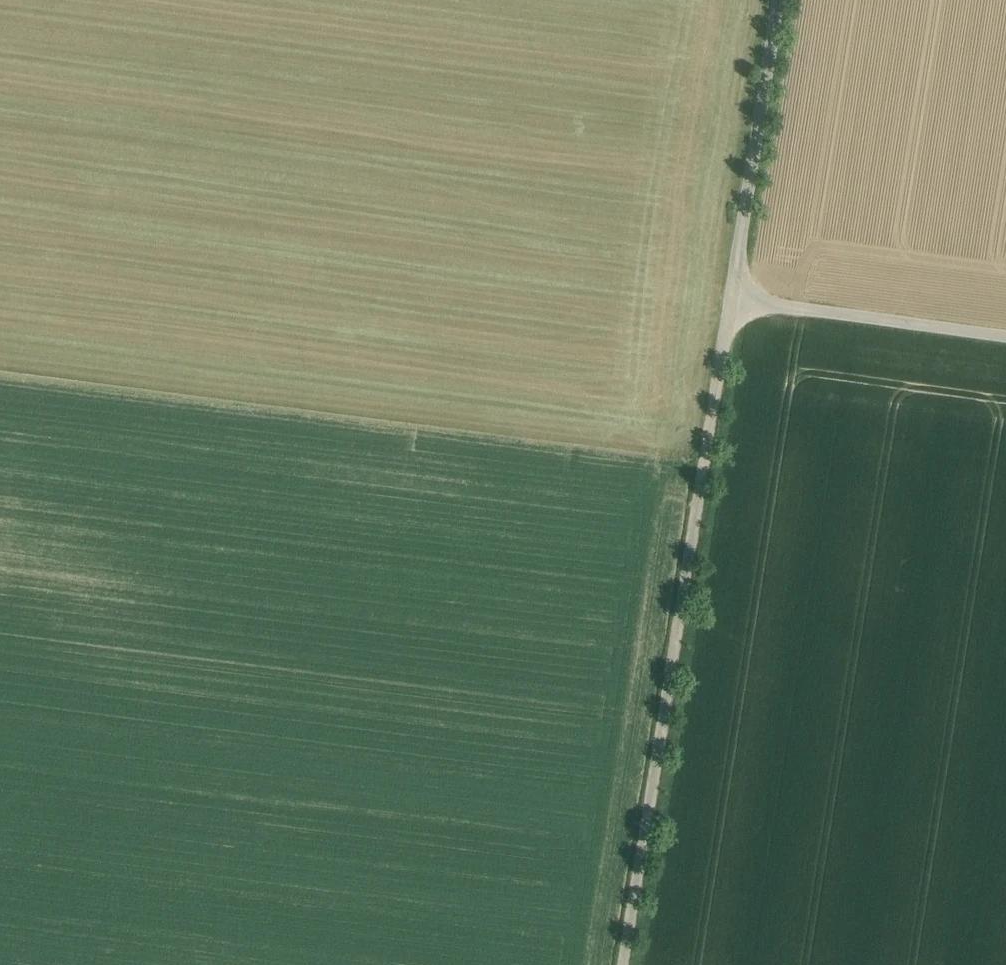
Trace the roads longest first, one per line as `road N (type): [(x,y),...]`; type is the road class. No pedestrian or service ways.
road 1 (track): [(791,0),(625,964)]
road 2 (track): [(1005,329),(744,294)]

